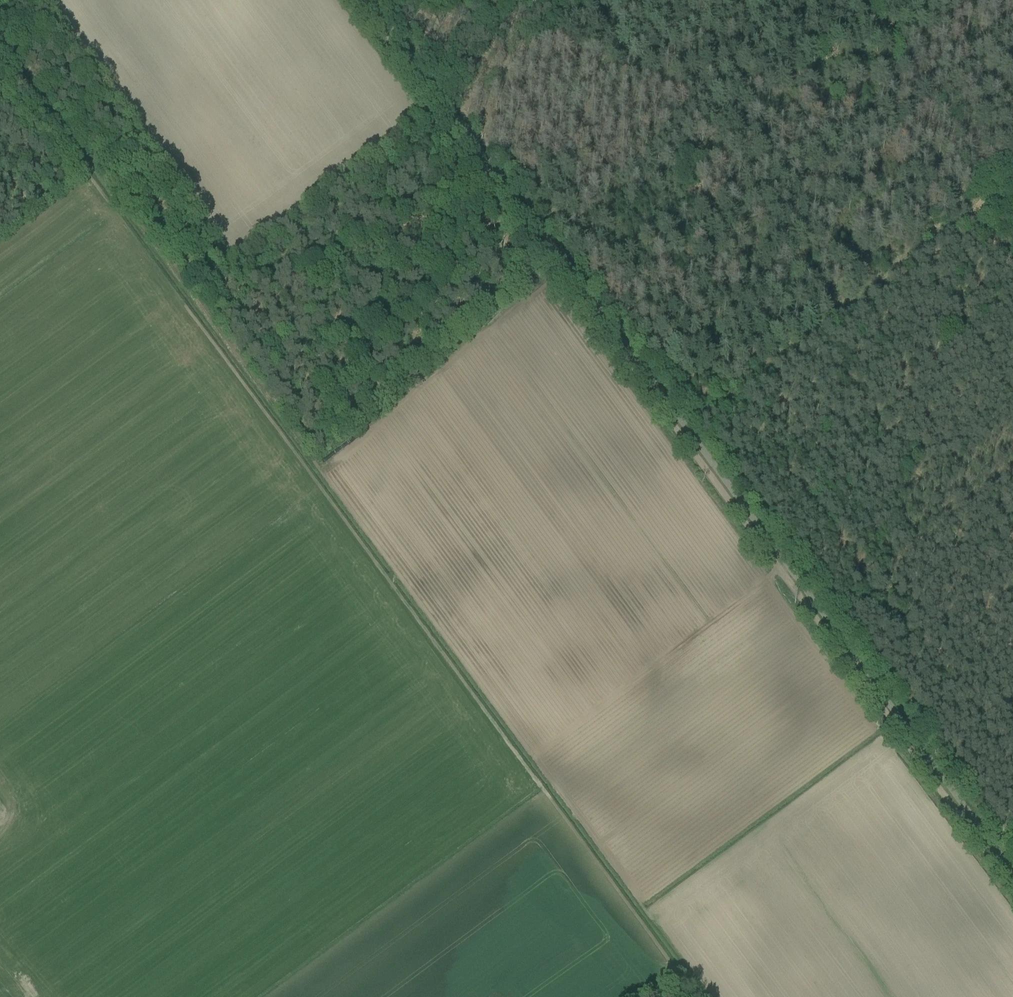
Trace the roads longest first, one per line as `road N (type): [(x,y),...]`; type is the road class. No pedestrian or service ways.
road 1 (track): [(356,0),(1012,888)]
road 2 (track): [(1012,260),(976,210),(994,195),(857,0)]

